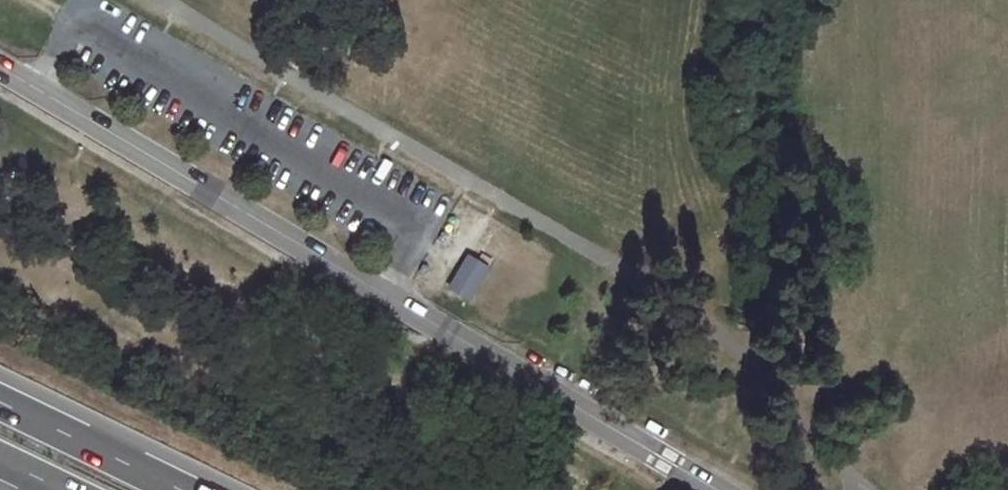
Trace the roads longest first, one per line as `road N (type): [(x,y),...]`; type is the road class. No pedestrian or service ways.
road 1 (unclassified): [(716,489),(0,68)]
road 2 (trunk): [(181,489),(0,402)]

